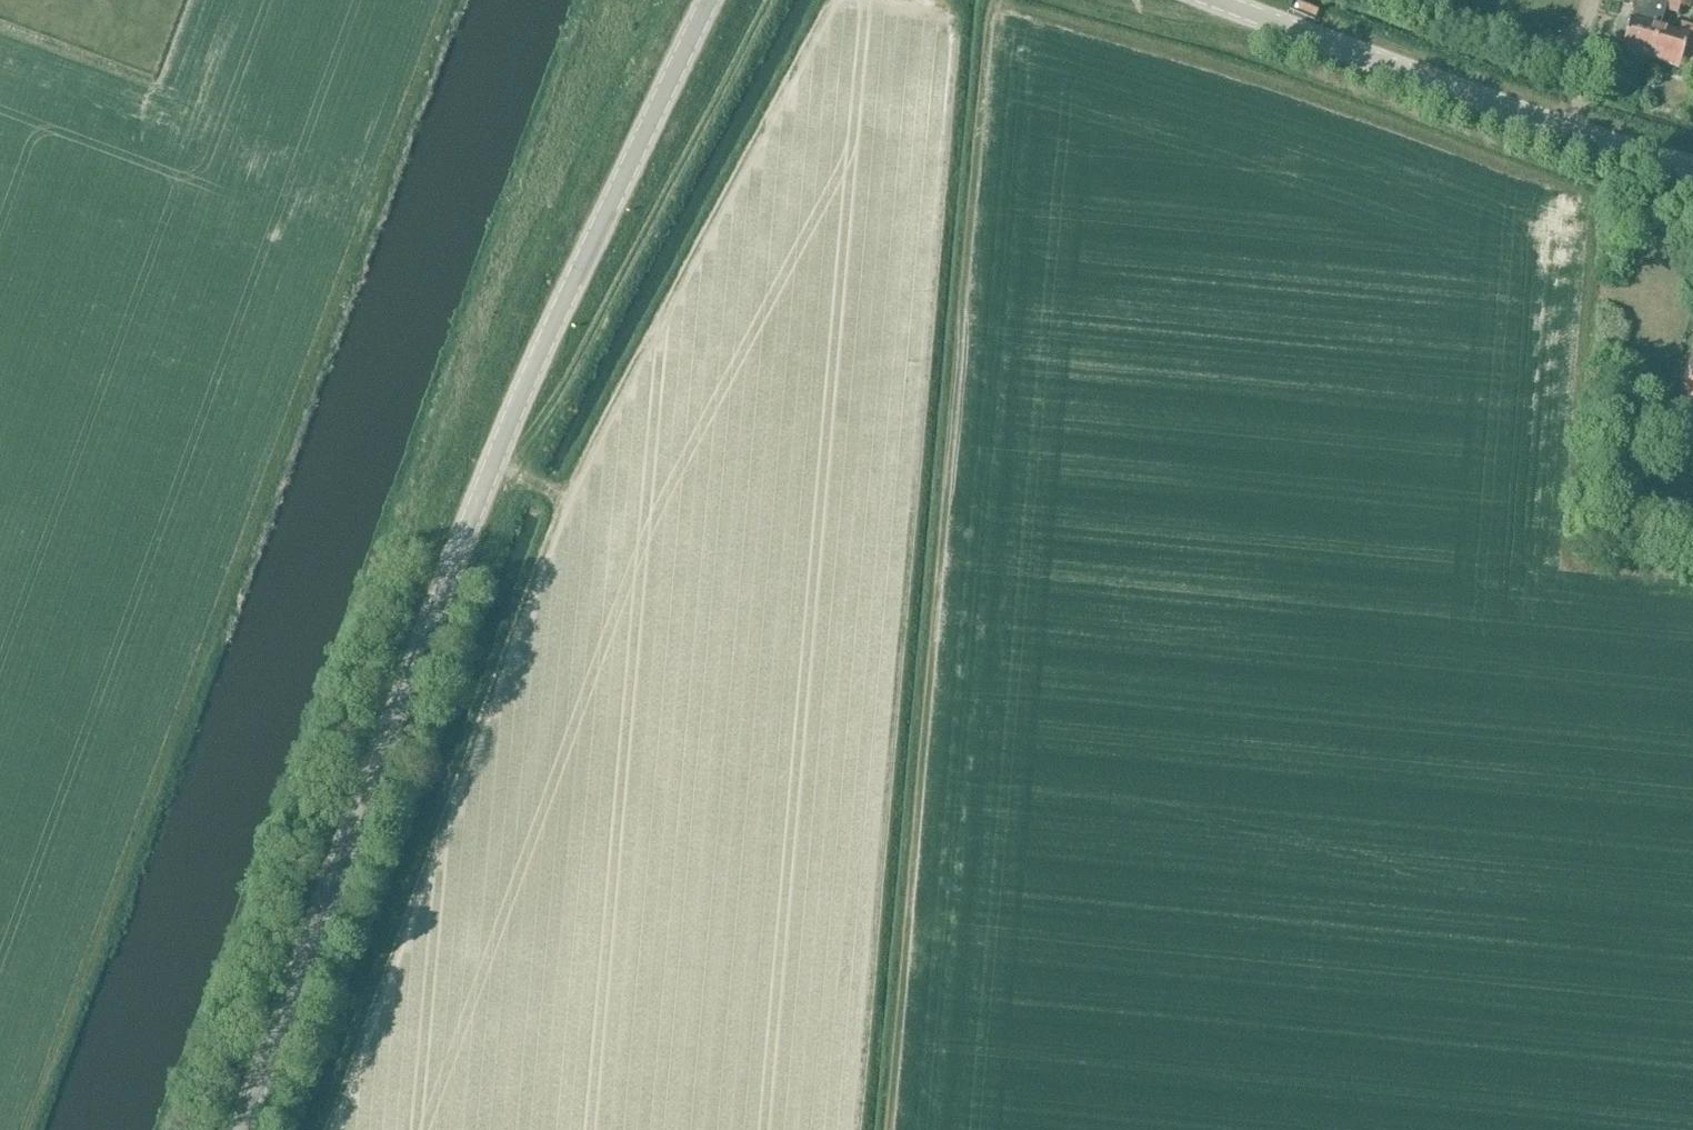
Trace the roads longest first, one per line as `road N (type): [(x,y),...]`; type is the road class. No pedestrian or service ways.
road 1 (unclassified): [(236,1129),(502,437),(712,0)]
road 2 (tertiary): [(1692,171),(1203,0)]

